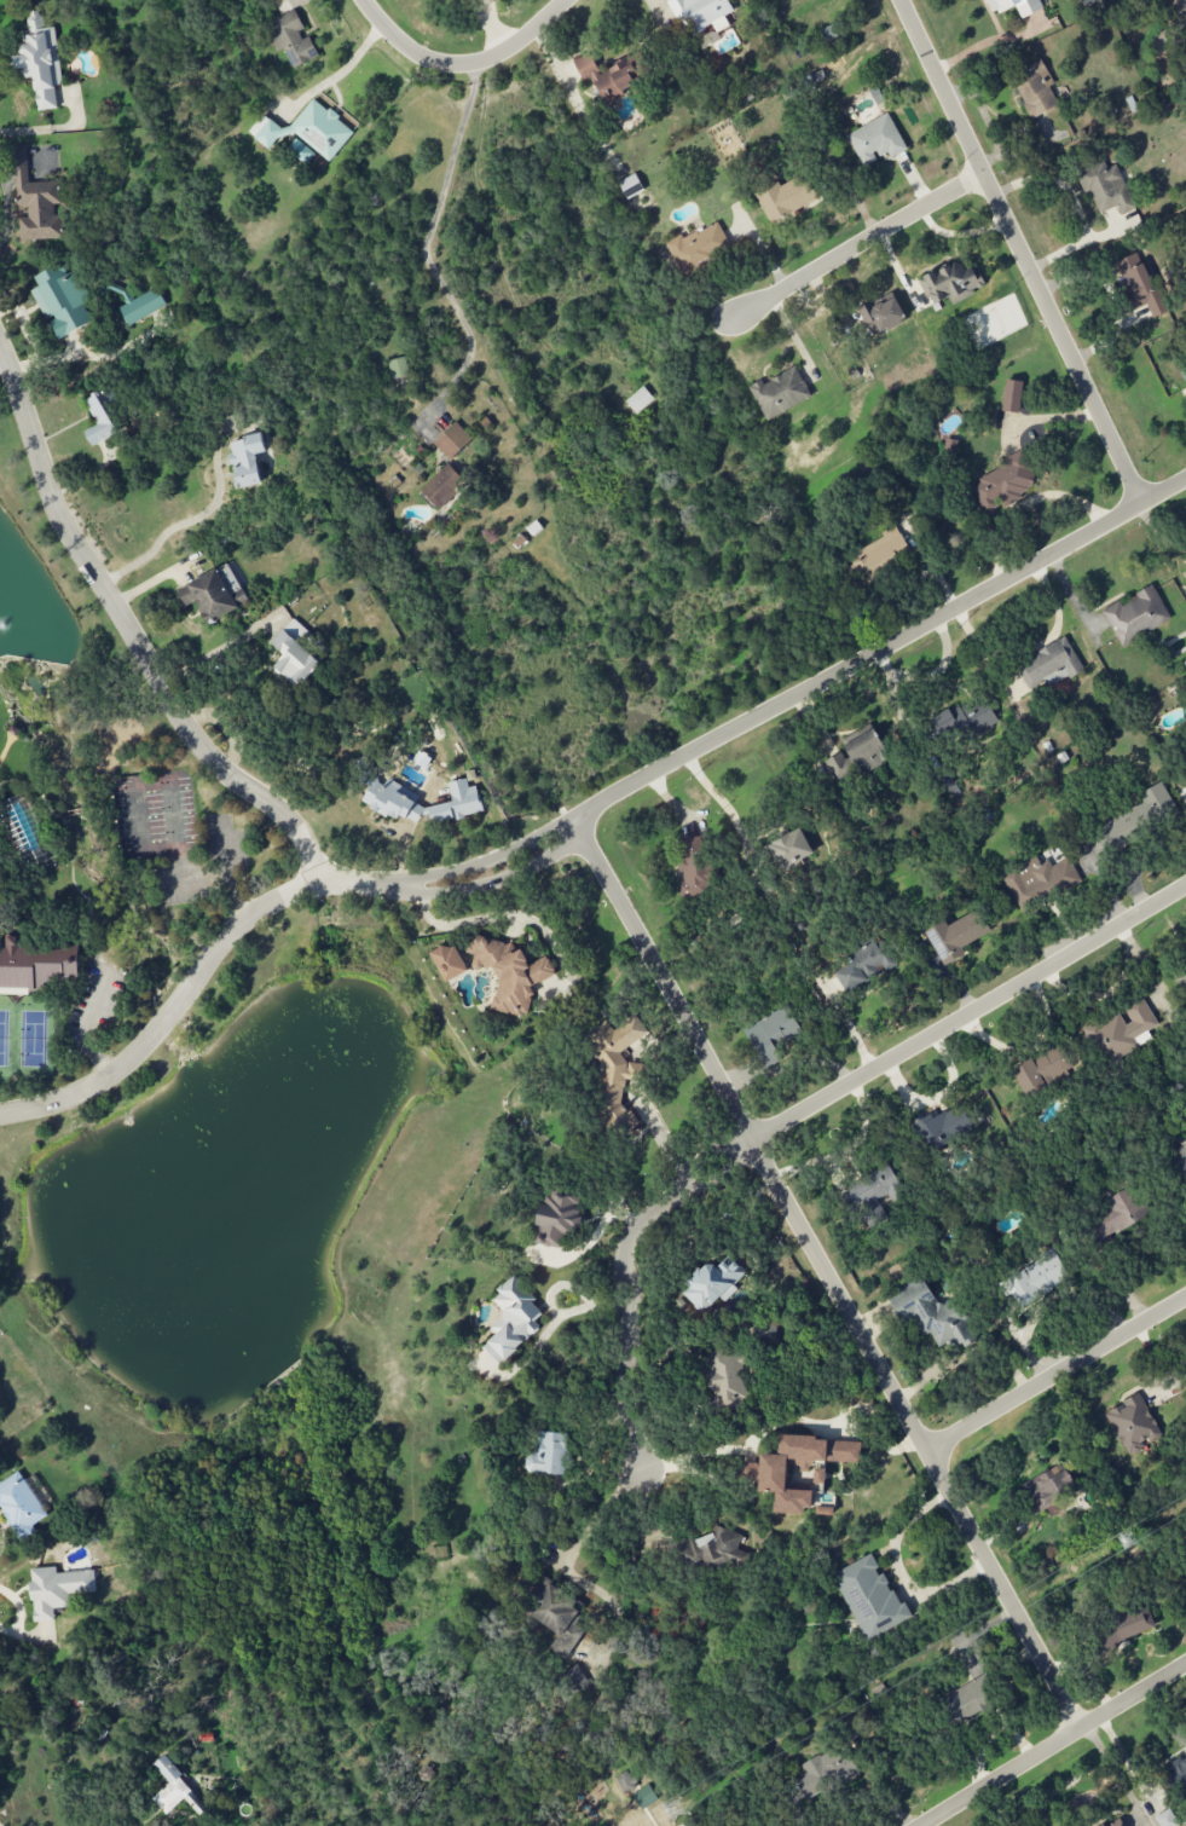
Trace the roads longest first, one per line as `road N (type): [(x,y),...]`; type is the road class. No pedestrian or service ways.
road 1 (residential): [(574,830),(1078,1735)]
road 2 (residential): [(574,830),(1185,484)]
road 3 (residential): [(322,888),(283,817),(192,741),(58,520),(0,349)]
road 4 (residential): [(900,0),(1142,508)]
road 5 (residential): [(748,1142),(1185,890)]
road 6 (residential): [(0,1119),(52,1108),(112,1080),(242,926),(285,897),(322,888)]
road 7 (residential): [(748,1142),(631,1238),(624,1281),(642,1496)]
road 8 (residential): [(717,333),(984,183)]
road 9 (residential): [(927,1457),(1185,1303)]
road 10 (residential): [(322,888),(420,889),(487,878),(574,830)]
road 11 (residential): [(571,0),(509,57),(470,69),(427,64),(388,37),(361,0)]
road 12 (residential): [(1078,1735),(931,1825)]
road 13 (residential): [(1078,1735),(1185,1670)]

